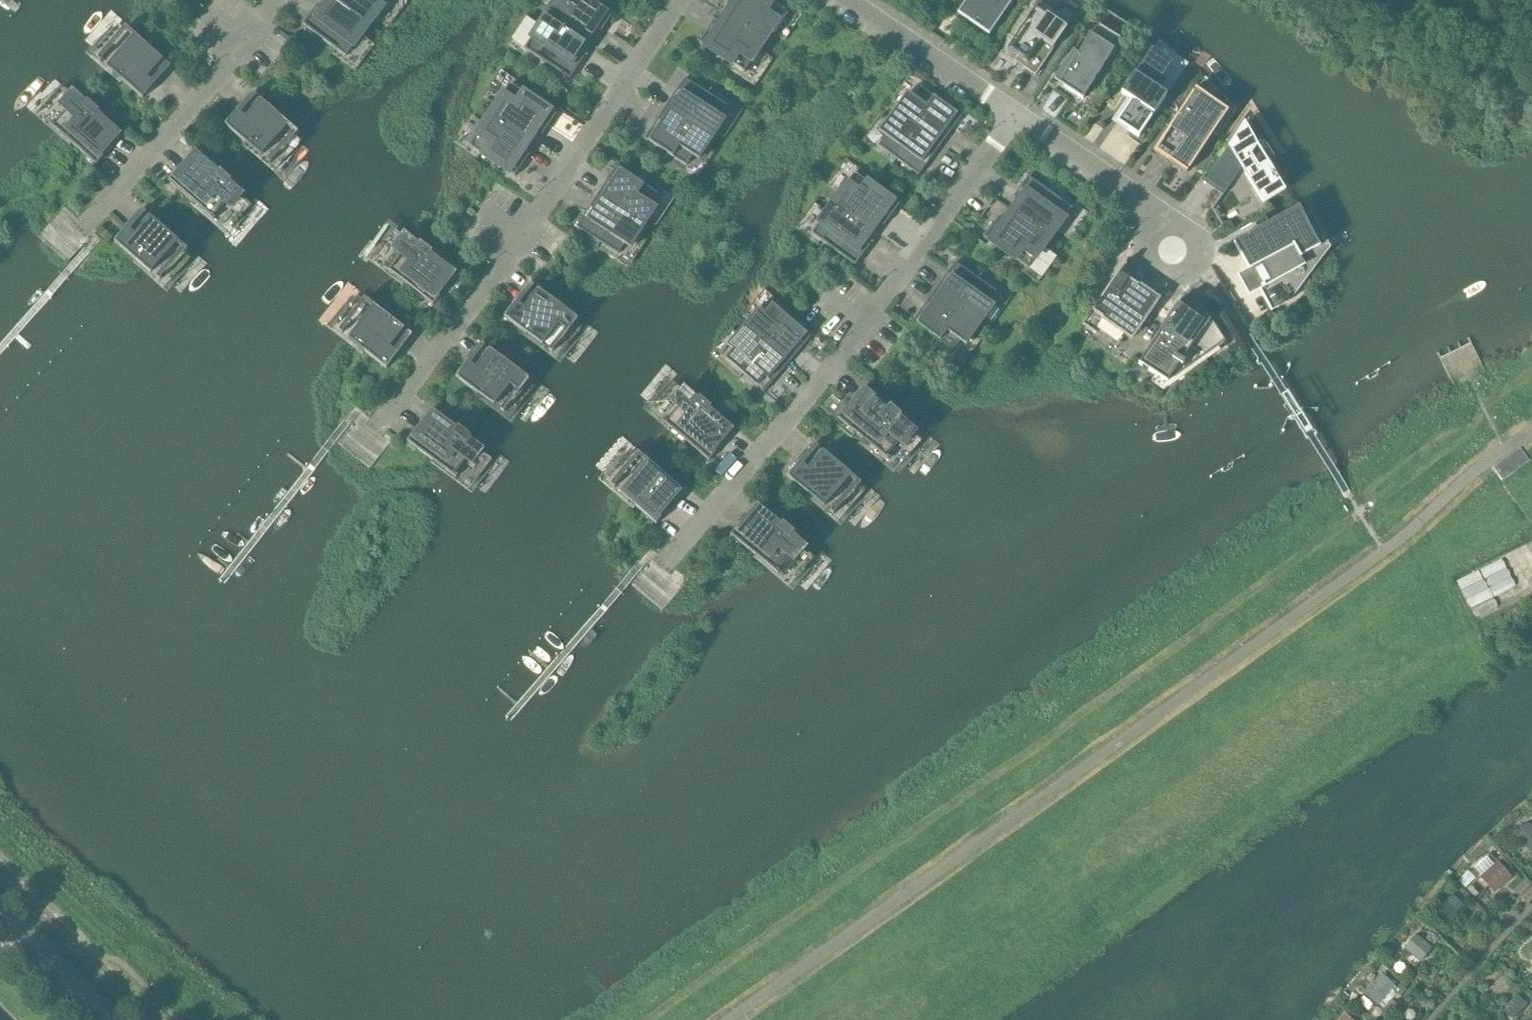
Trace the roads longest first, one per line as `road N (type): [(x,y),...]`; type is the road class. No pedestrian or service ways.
road 1 (residential): [(663,569),(1021,118)]
road 2 (residential): [(375,428),(541,213),(682,0)]
road 3 (residential): [(76,246),(280,0)]
road 4 (residential): [(1021,118),(848,0)]
road 5 (residential): [(1174,254),(1143,204),(1021,118)]
road 6 (tertiary): [(110,1019),(0,911)]

